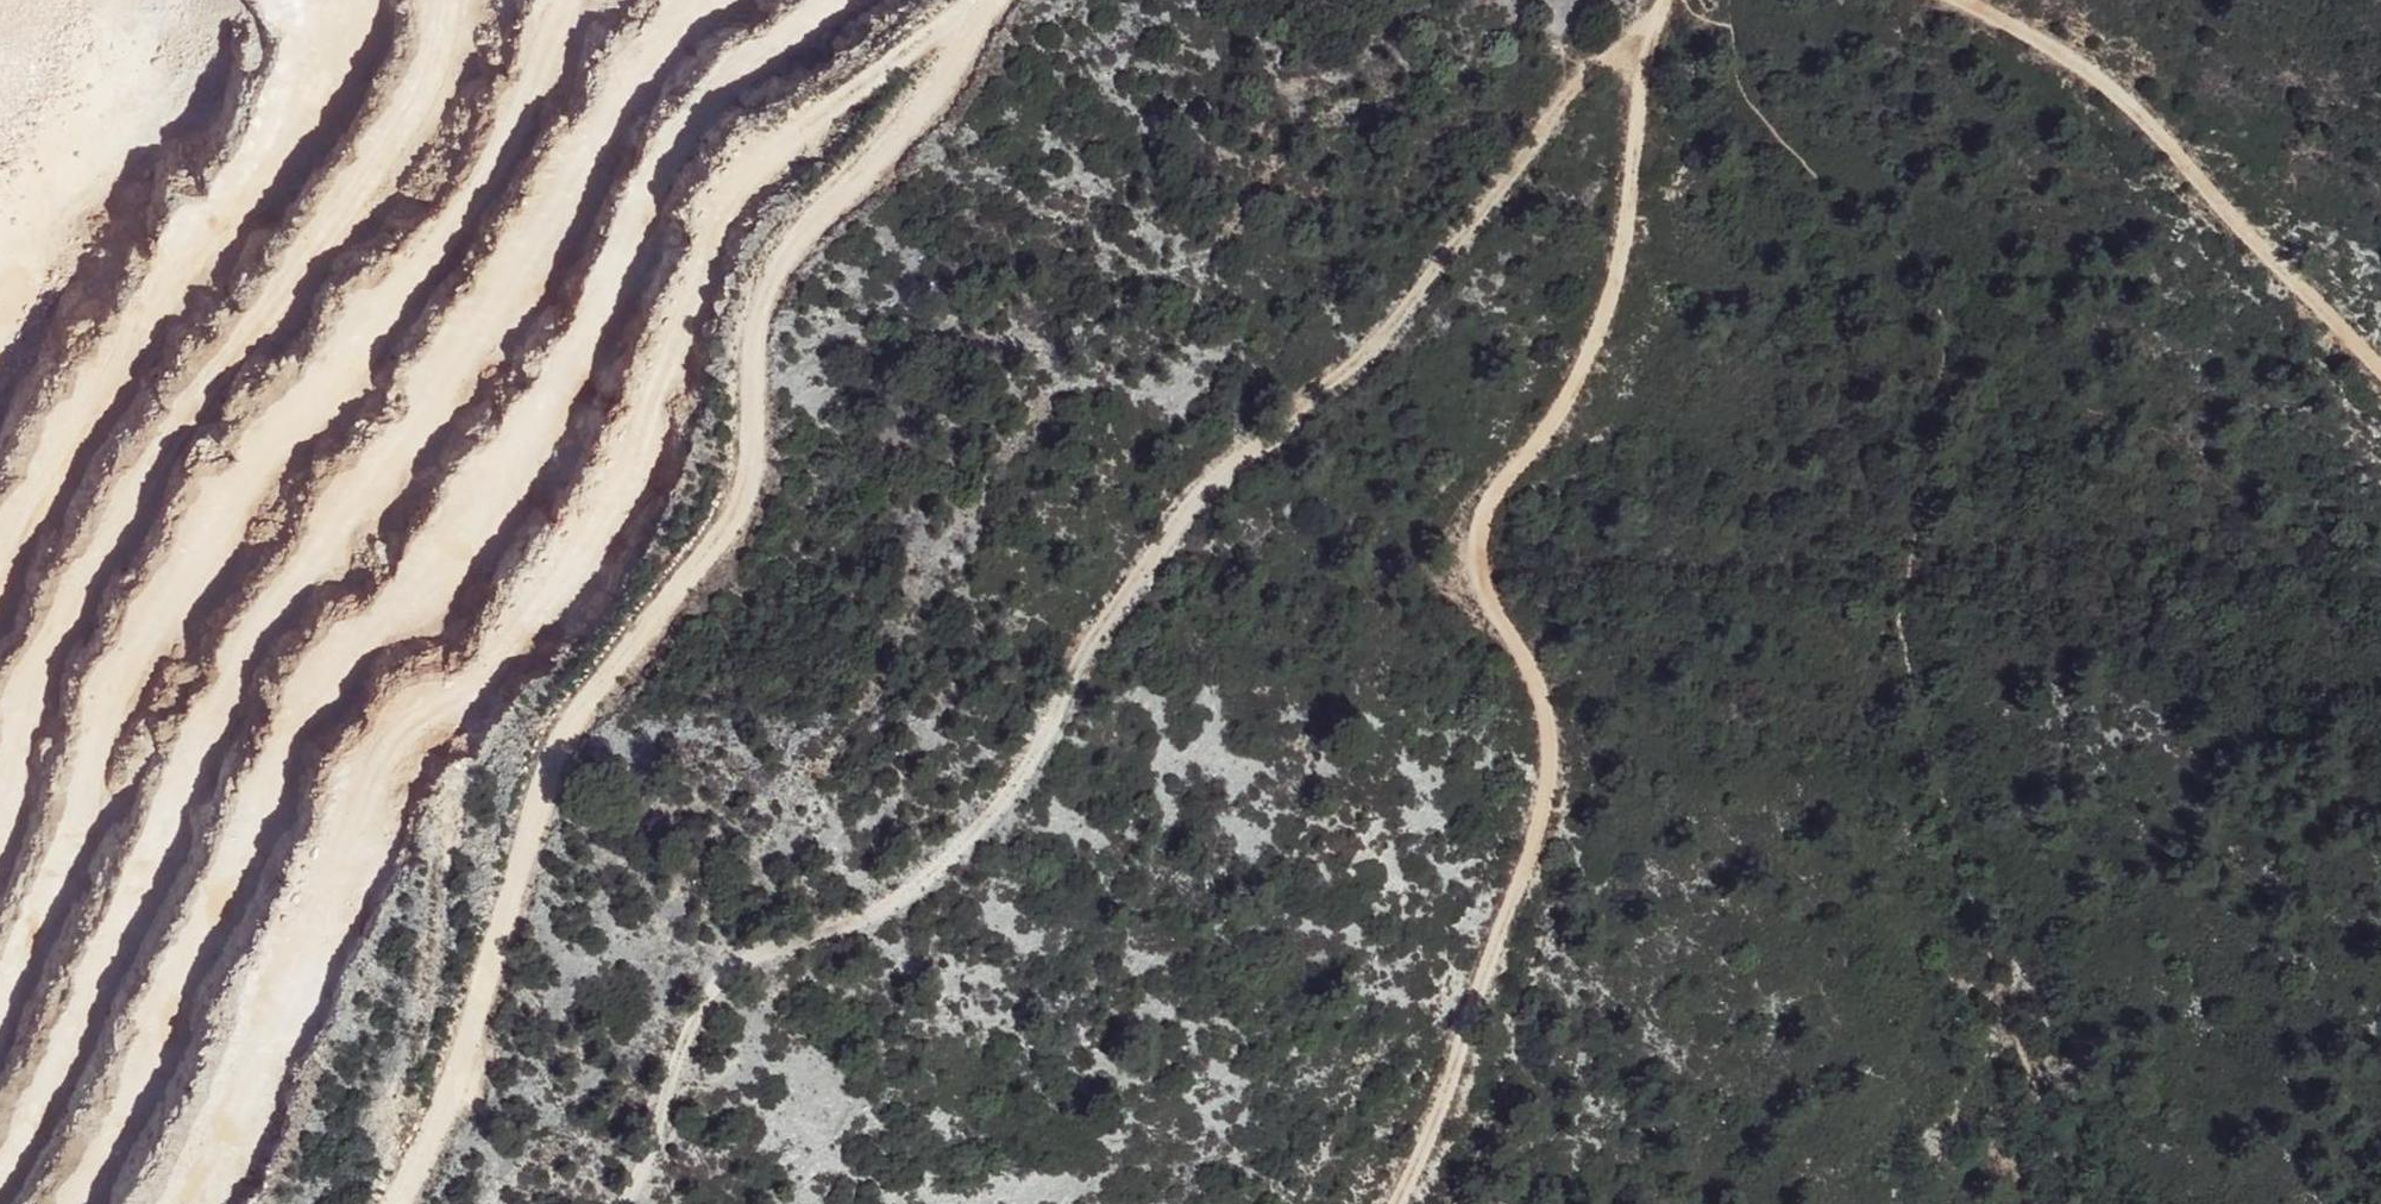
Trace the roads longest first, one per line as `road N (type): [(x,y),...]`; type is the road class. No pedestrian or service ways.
road 1 (track): [(1653,0),(1626,253),(1591,376),(1544,455),(1479,530),(1554,730),(1544,836),(1491,967),(1446,1130),(1377,1203)]
road 2 (track): [(1959,0),(2059,54),(2380,405)]

